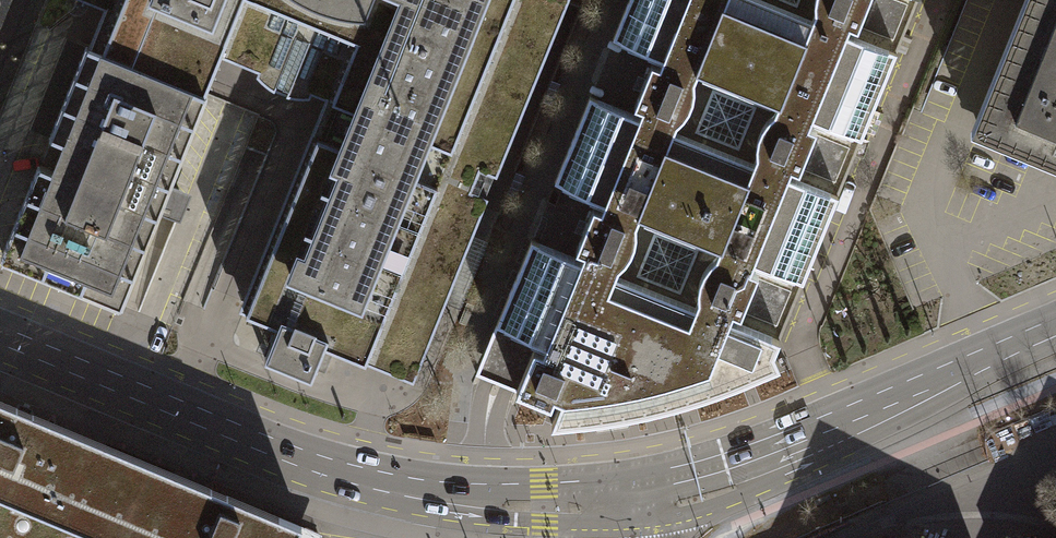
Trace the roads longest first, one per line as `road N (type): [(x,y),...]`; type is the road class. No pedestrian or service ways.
road 1 (primary): [(634,498),(485,501),(378,480),(172,409),(0,334)]
road 2 (primary): [(1055,340),(789,456),(634,498)]

